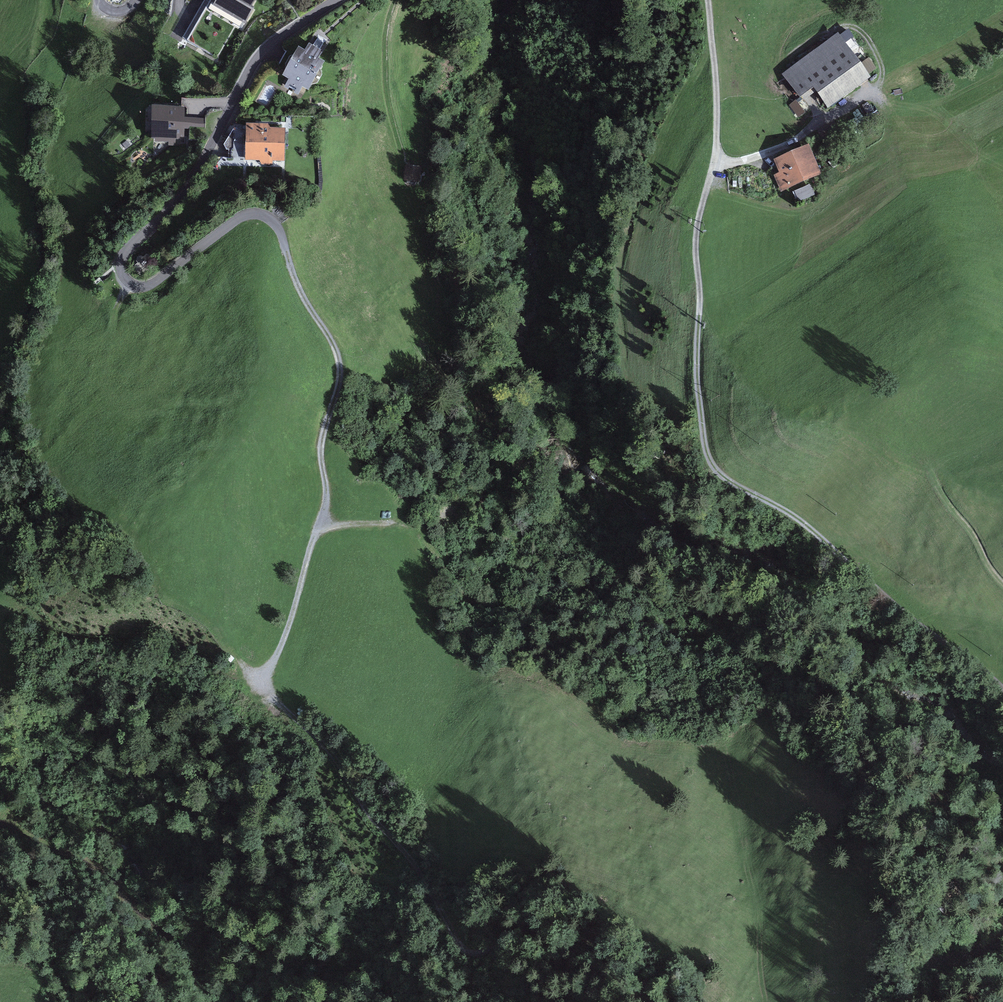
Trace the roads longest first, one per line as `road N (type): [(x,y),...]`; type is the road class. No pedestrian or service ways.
road 1 (track): [(646,1001),(586,921),(459,932),(325,747),(263,683)]
road 2 (residential): [(335,0),(256,60),(186,187),(126,252),(123,274),(149,285),(239,219),(255,214),(275,223)]
road 3 (track): [(700,314),(699,405),(715,469),(793,515),(890,589),(1002,699)]
road 4 (track): [(275,223),(340,369),(322,441),(325,506),(263,683)]
road 5 (track): [(319,524),(414,527),(483,616),(672,634)]
road 6 (track): [(716,161),(782,148),(872,88),(882,72),(867,36),(851,27),(791,55)]
road 7 (track): [(708,0),(717,126),(696,245),(700,314)]
road 8 (track): [(394,0),(383,59),(387,97),(401,178),(418,193)]
road 9 (track): [(936,472),(1002,576)]

